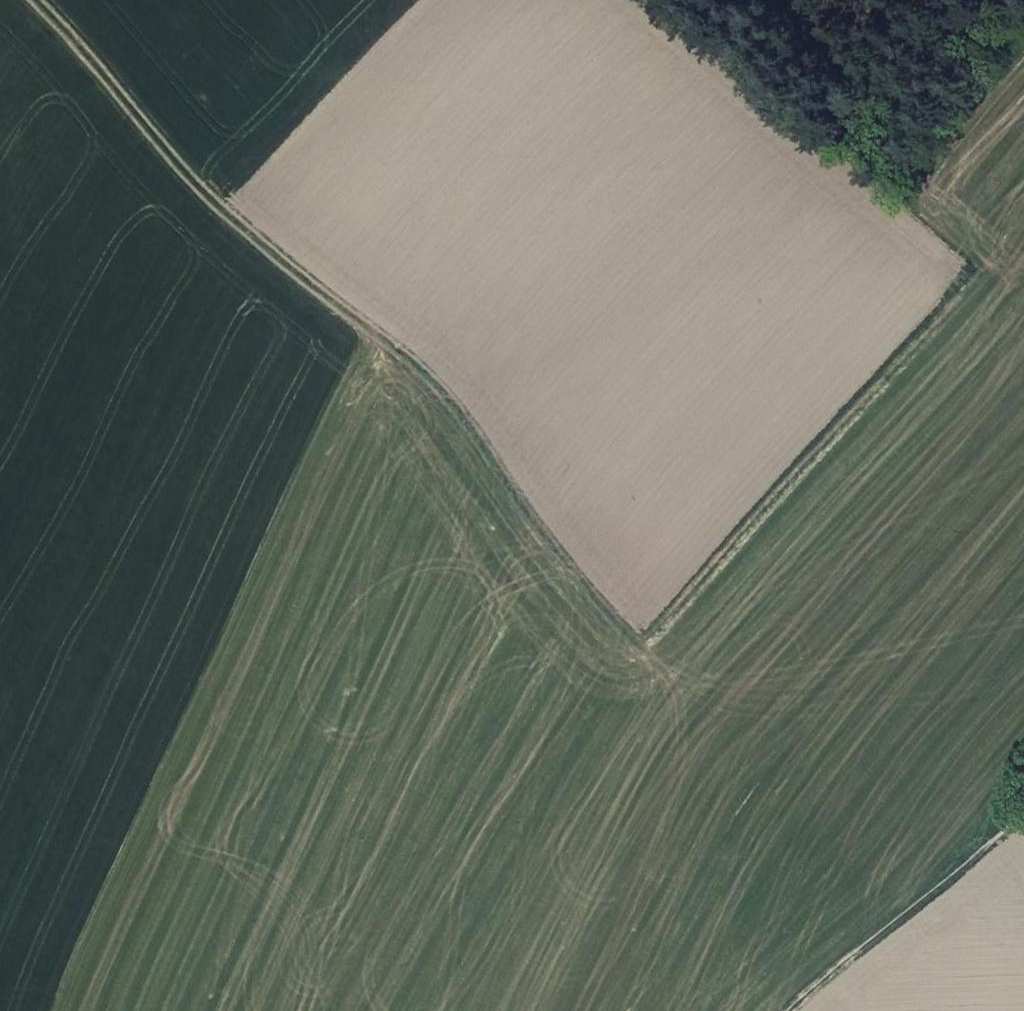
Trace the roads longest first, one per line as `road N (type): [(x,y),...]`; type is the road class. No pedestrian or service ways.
road 1 (track): [(783,1010),(1023,812)]

